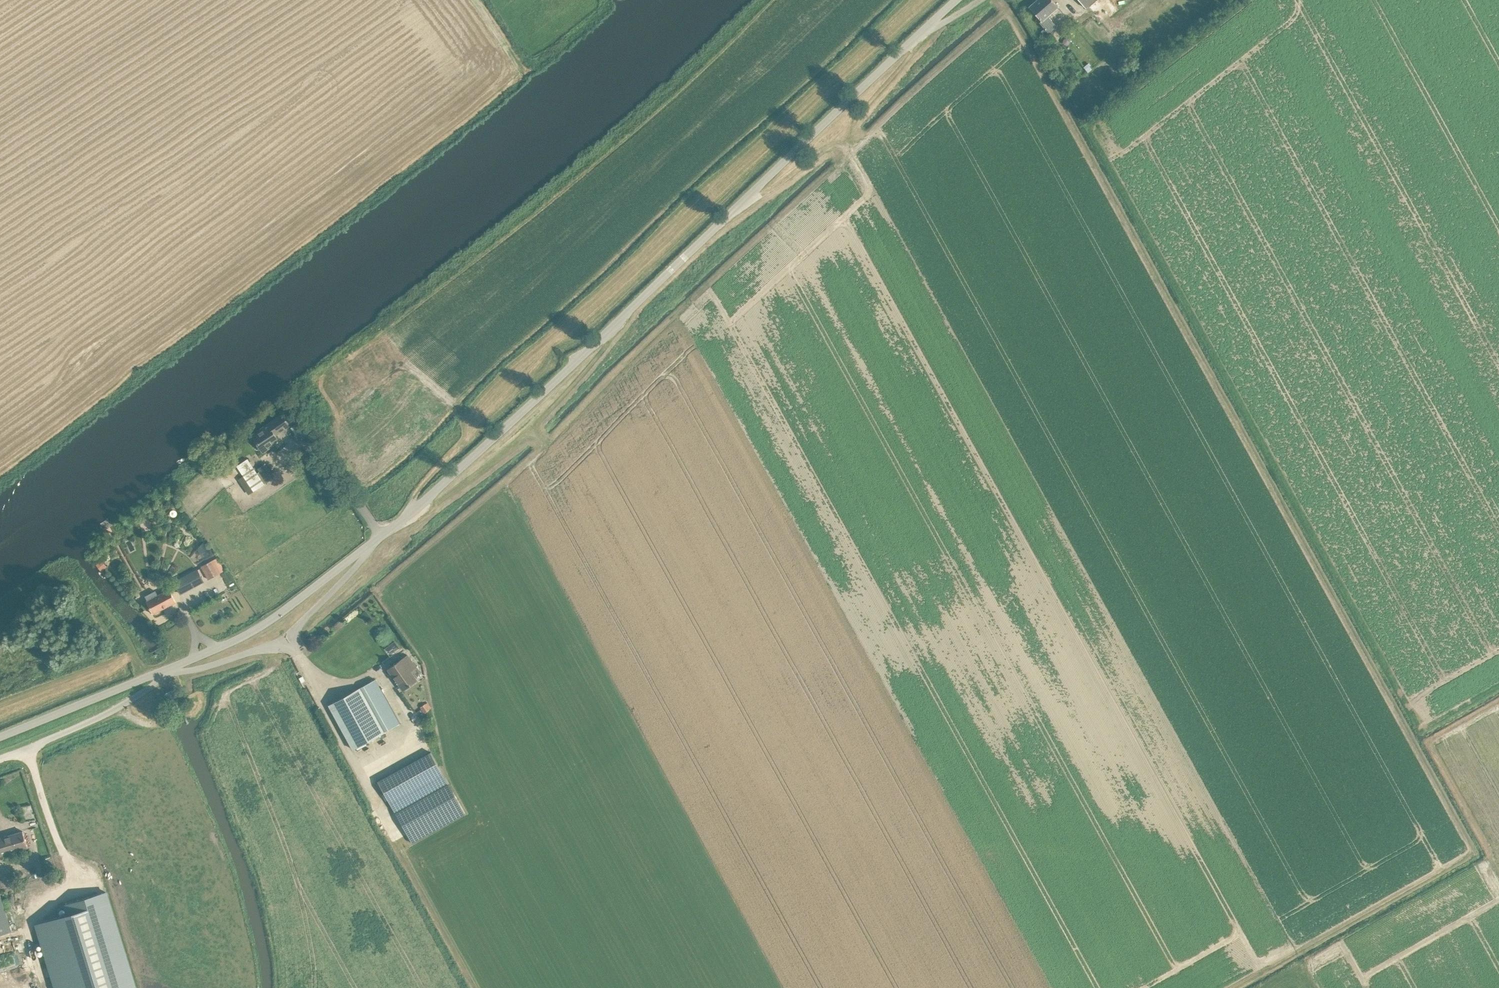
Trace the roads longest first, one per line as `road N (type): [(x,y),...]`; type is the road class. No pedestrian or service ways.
road 1 (unclassified): [(0,736),(238,639),(372,543),(494,439),(957,0)]
road 2 (track): [(476,987),(287,639)]

